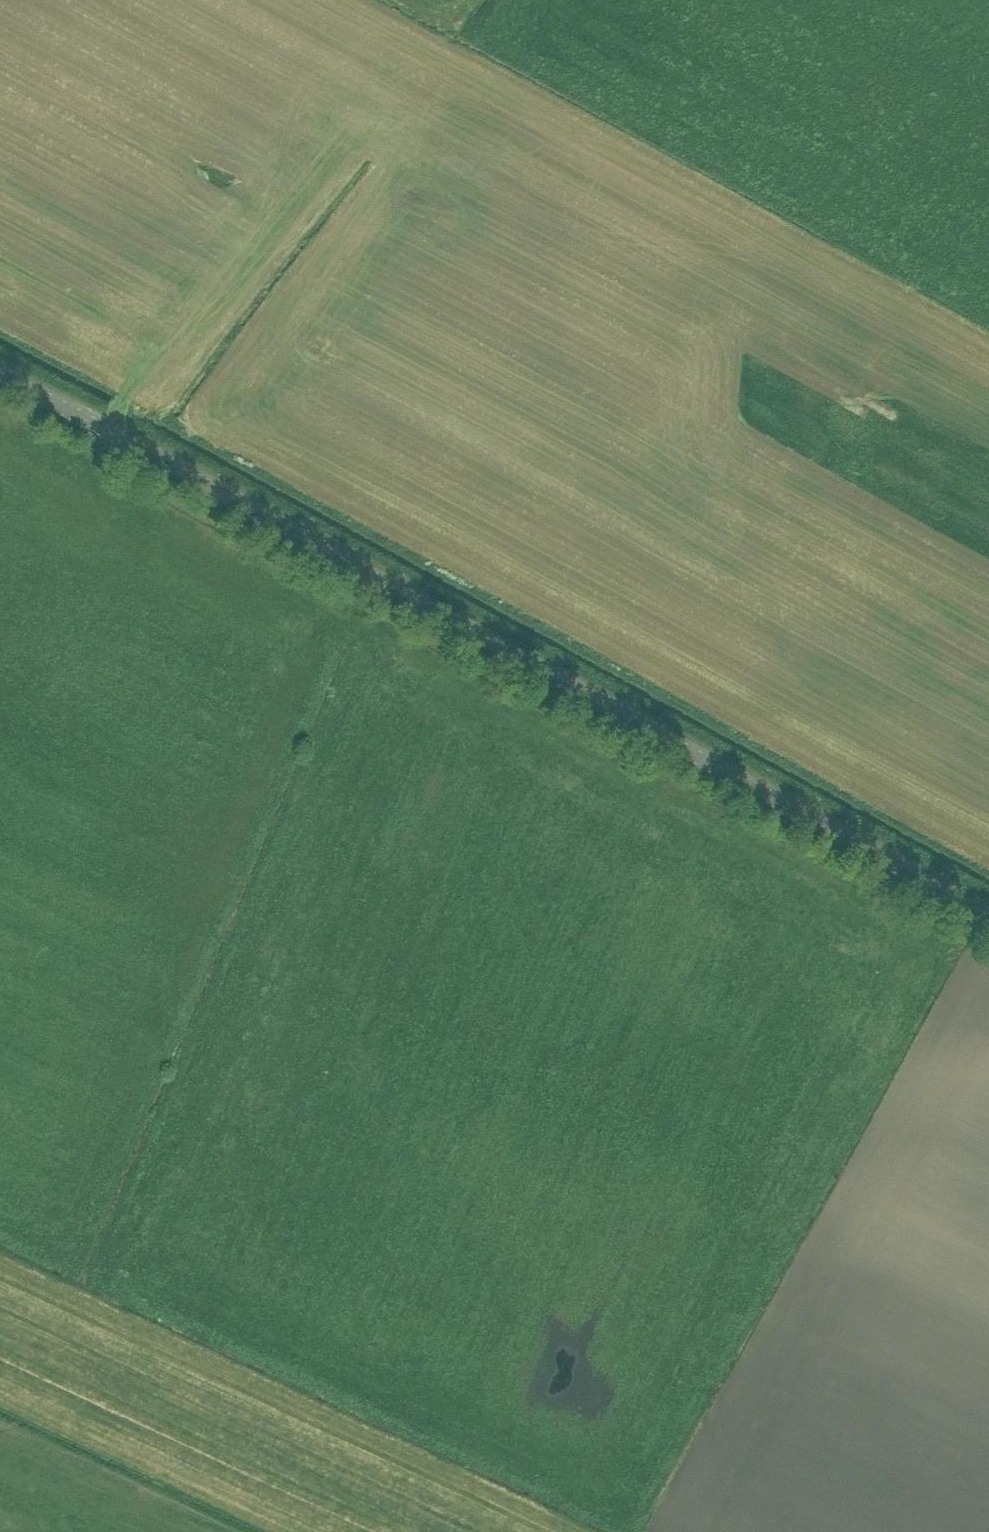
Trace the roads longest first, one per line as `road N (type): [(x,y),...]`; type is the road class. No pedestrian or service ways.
road 1 (unclassified): [(988,922),(0,380)]

